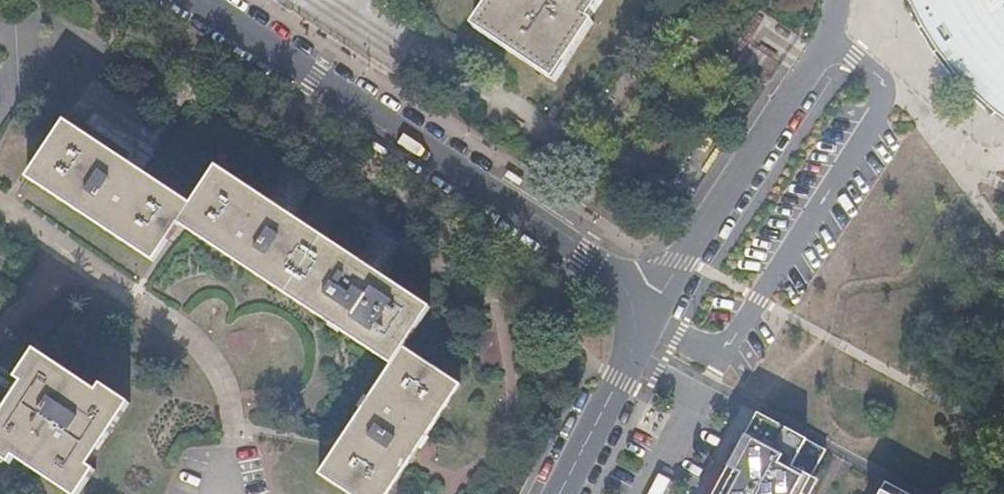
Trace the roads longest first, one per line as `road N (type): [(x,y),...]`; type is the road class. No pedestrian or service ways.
road 1 (residential): [(644,326),(620,279),(199,0)]
road 2 (residential): [(838,0),(829,41),(644,326)]
road 3 (residential): [(644,326),(560,493)]

